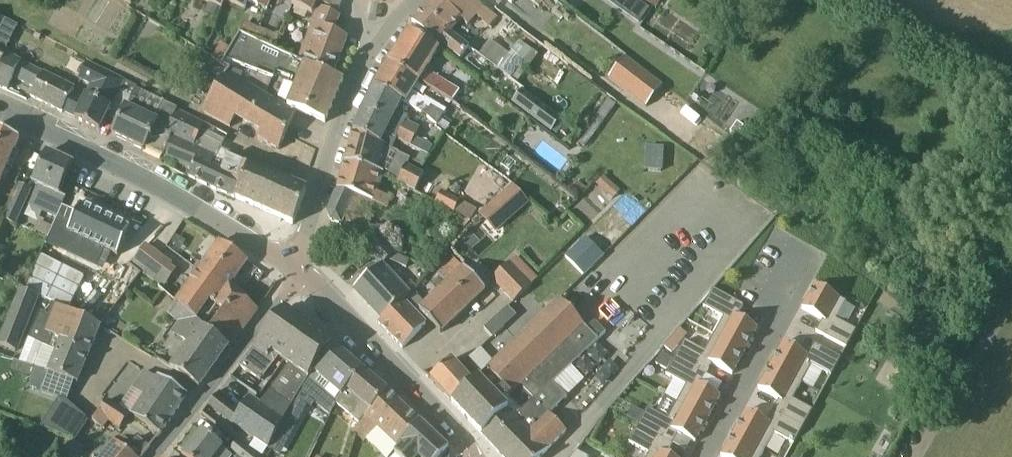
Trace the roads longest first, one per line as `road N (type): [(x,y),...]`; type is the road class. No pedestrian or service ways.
road 1 (secondary): [(297,269),(163,189),(0,111)]
road 2 (secondary): [(471,456),(297,269)]
road 3 (residential): [(154,456),(295,283),(297,269)]
road 4 (residential): [(297,269),(367,71),(382,50)]
road 5 (residential): [(701,456),(812,253)]

